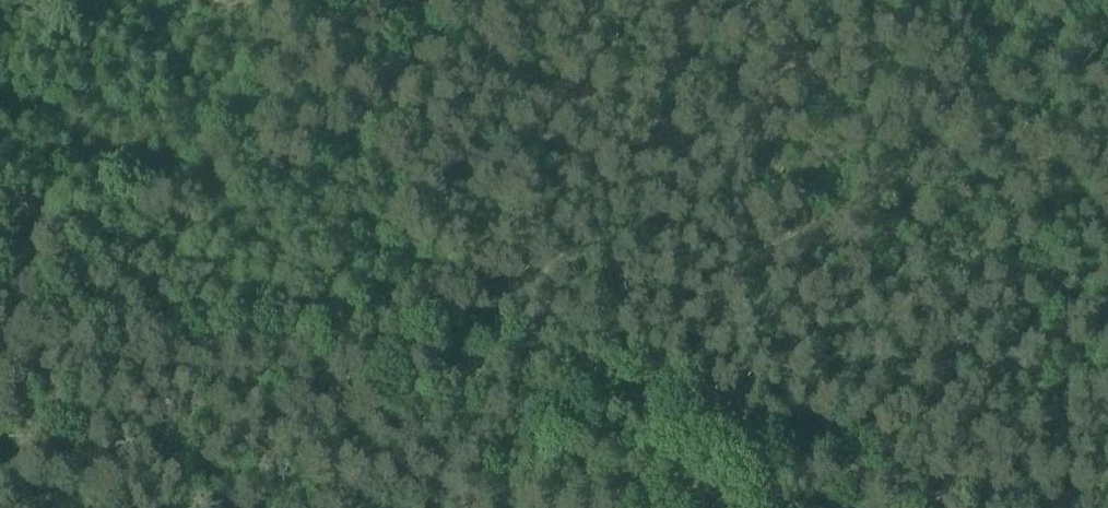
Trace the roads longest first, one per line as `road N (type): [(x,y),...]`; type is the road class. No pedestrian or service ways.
road 1 (track): [(0,195),(792,507)]

